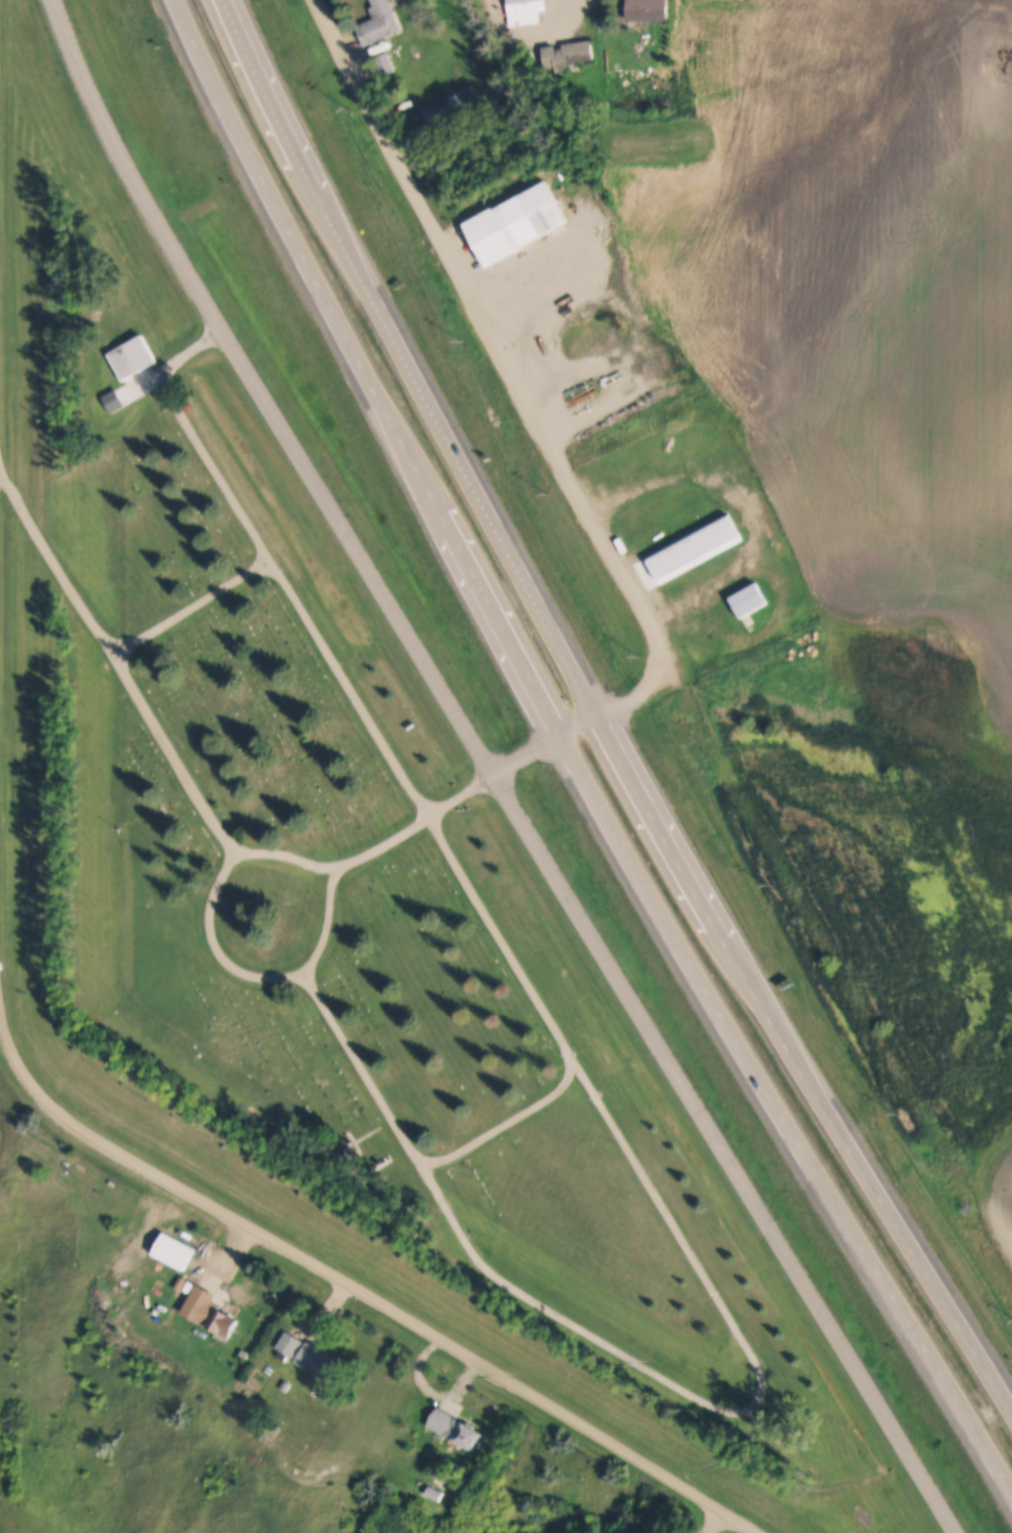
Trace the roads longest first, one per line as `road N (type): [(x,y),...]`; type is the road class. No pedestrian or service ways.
road 1 (residential): [(959,1532),(137,181),(54,0)]
road 2 (trunk): [(179,0),(623,845),(1011,1481)]
road 3 (trunk): [(1011,1411),(578,686),(284,132),(224,0)]
road 4 (residential): [(0,1014),(21,1068),(76,1128),(401,1312),(756,1532)]
road 5 (residential): [(596,717),(652,684),(662,660),(656,634),(313,0)]
road 6 (track): [(122,398),(118,656)]
road 7 (track): [(175,1183),(139,1258),(138,1291),(144,1323),(173,1346)]

